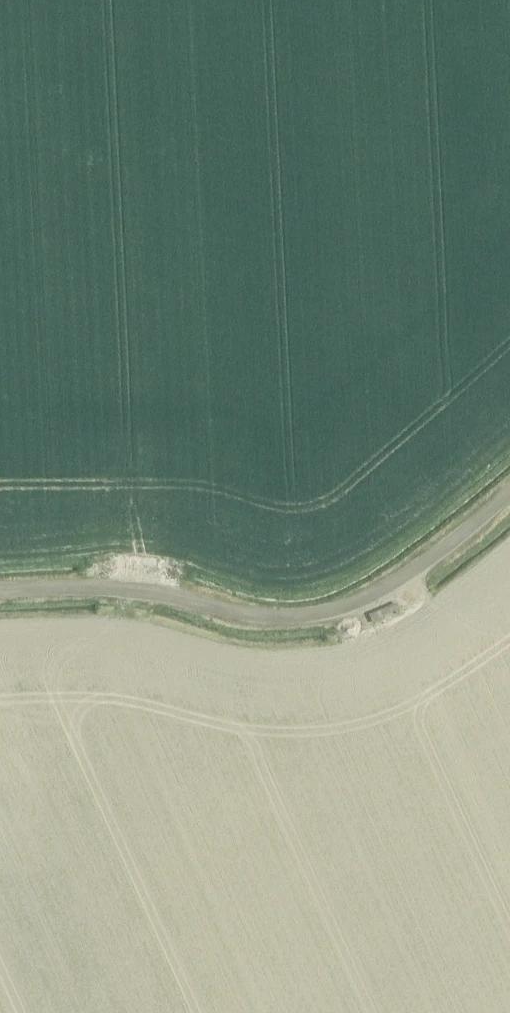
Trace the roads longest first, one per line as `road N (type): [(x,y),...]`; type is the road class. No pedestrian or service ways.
road 1 (track): [(0,593),(105,588),(263,618),(331,613),(409,577),(509,496)]

